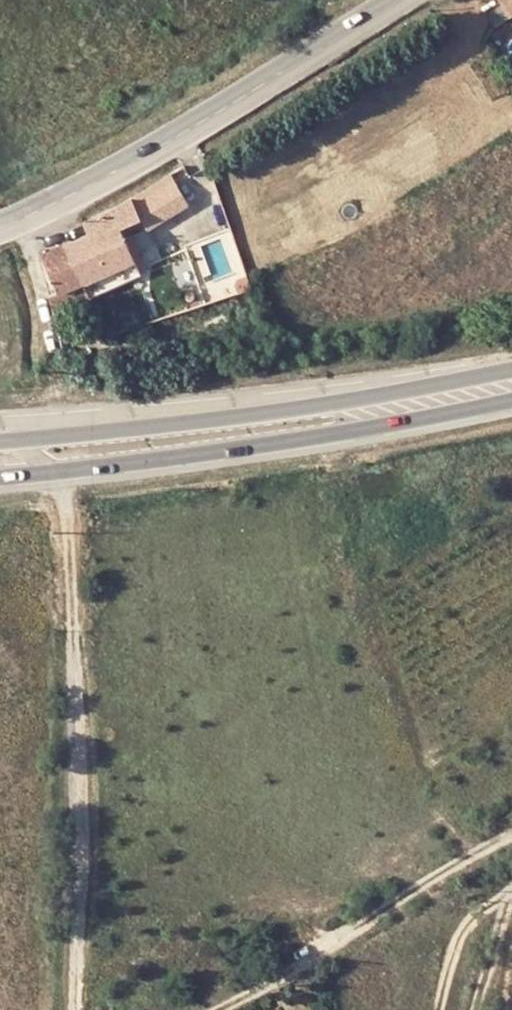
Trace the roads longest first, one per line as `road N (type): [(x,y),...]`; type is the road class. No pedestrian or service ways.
road 1 (primary): [(0,480),(453,419),(511,402)]
road 2 (primary): [(390,0),(148,150),(0,225)]
road 3 (primary): [(285,412),(0,442)]
road 4 (primary): [(285,412),(511,346)]
road 5 (primary): [(511,362),(285,412)]
road 6 (track): [(511,893),(461,931),(438,1009)]

